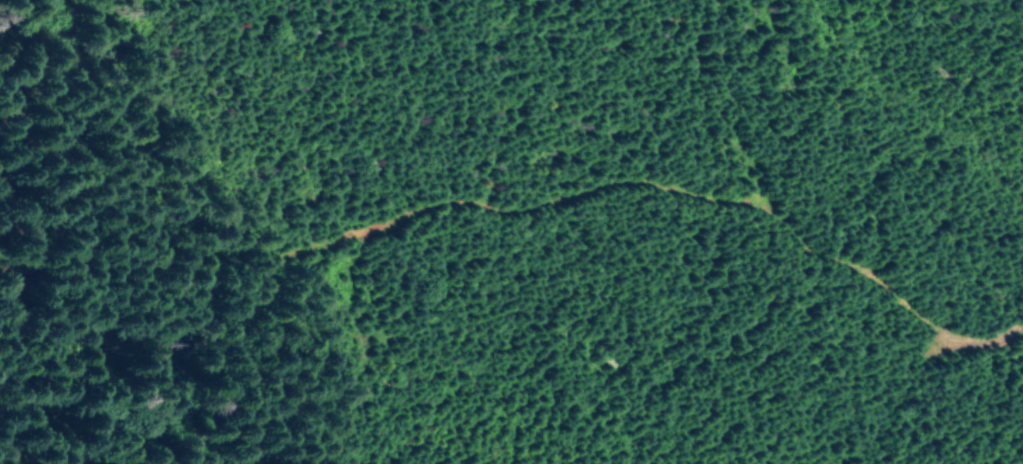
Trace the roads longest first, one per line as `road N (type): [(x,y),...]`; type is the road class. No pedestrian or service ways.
road 1 (residential): [(1022,342),(942,324),(790,243),(642,186),(554,176),(471,182),(407,231),(290,260),(228,336),(105,399),(0,404)]
road 2 (residential): [(0,78),(17,160),(23,252),(9,372),(0,385)]
road 3 (residential): [(929,317),(875,400),(862,463)]

